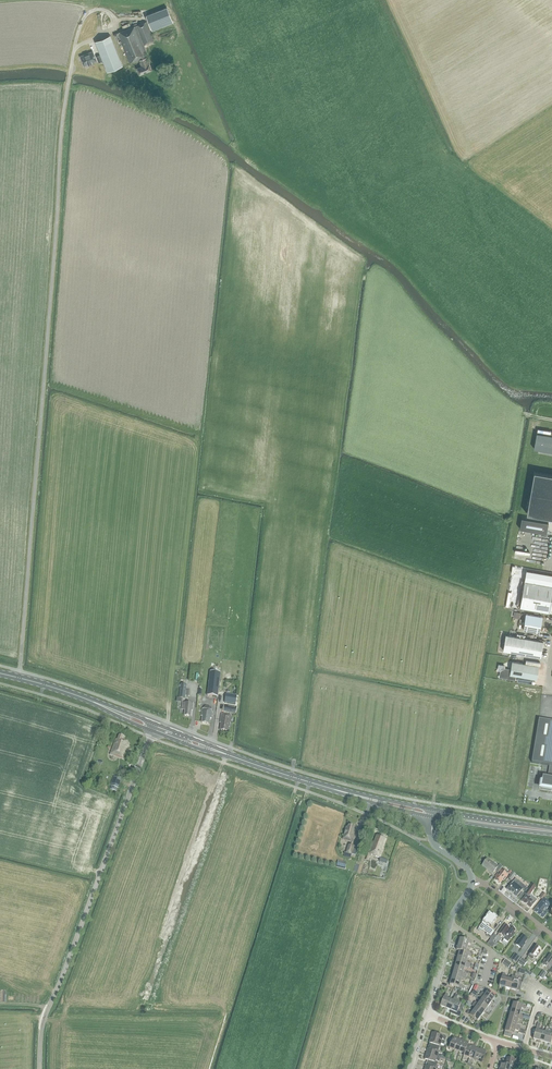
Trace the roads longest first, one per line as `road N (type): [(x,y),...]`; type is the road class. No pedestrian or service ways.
road 1 (unclassified): [(40,1068),(43,1019),(153,727)]
road 2 (primary): [(153,727),(364,798)]
road 3 (primary): [(0,674),(153,727)]
road 4 (primary): [(429,816),(551,834)]
road 5 (primary): [(551,829),(431,809)]

